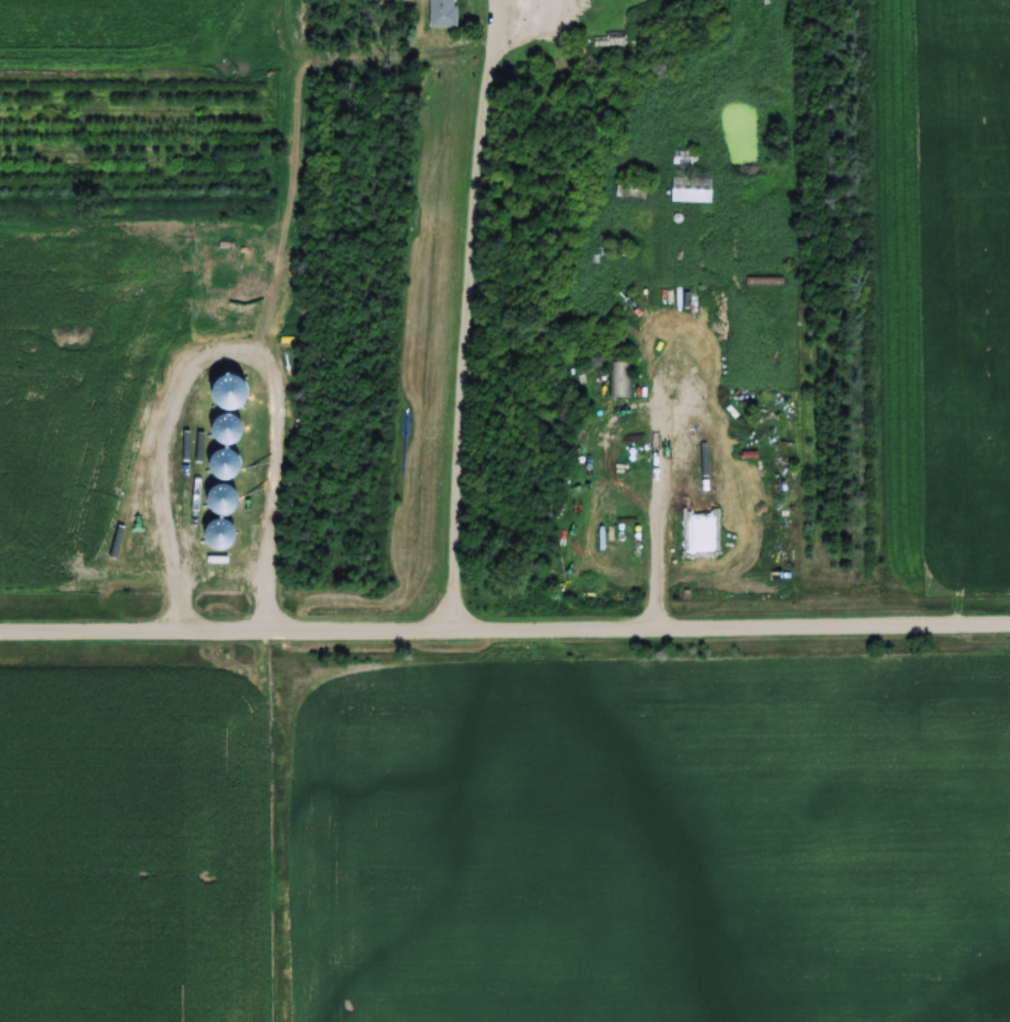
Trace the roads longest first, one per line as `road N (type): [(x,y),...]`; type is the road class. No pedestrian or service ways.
road 1 (residential): [(0,626),(1009,619)]

